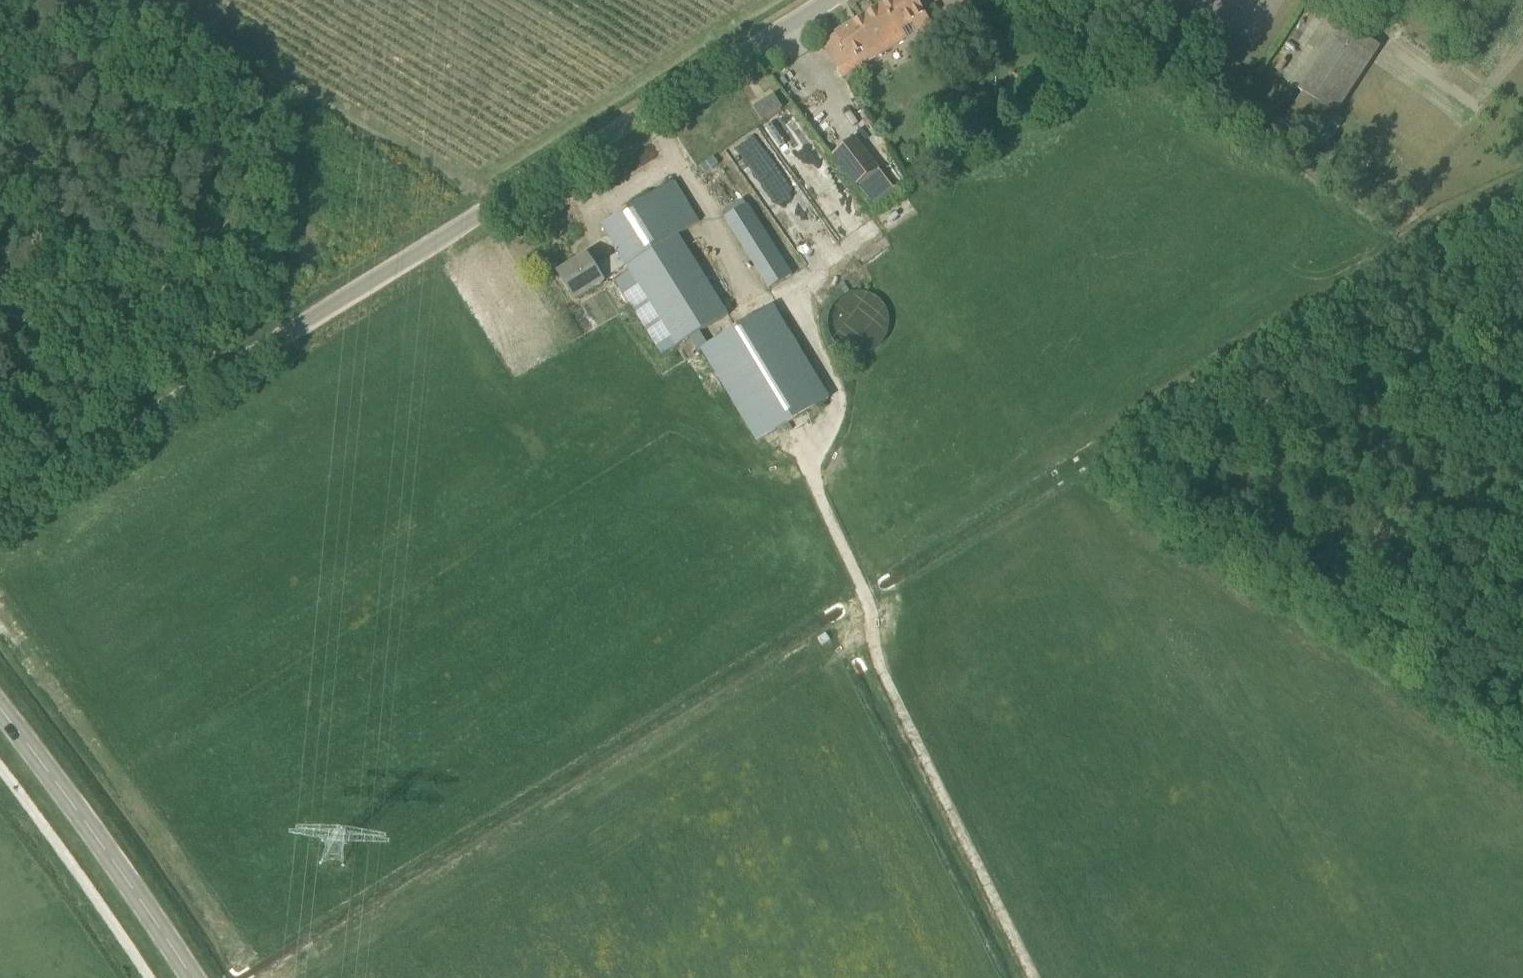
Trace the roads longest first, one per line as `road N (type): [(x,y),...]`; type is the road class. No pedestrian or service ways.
road 1 (unclassified): [(0,512),(829,0)]
road 2 (track): [(791,294),(838,400),(810,451),(812,472),(879,661),(1031,977)]
road 3 (secondary): [(188,977),(0,712)]

